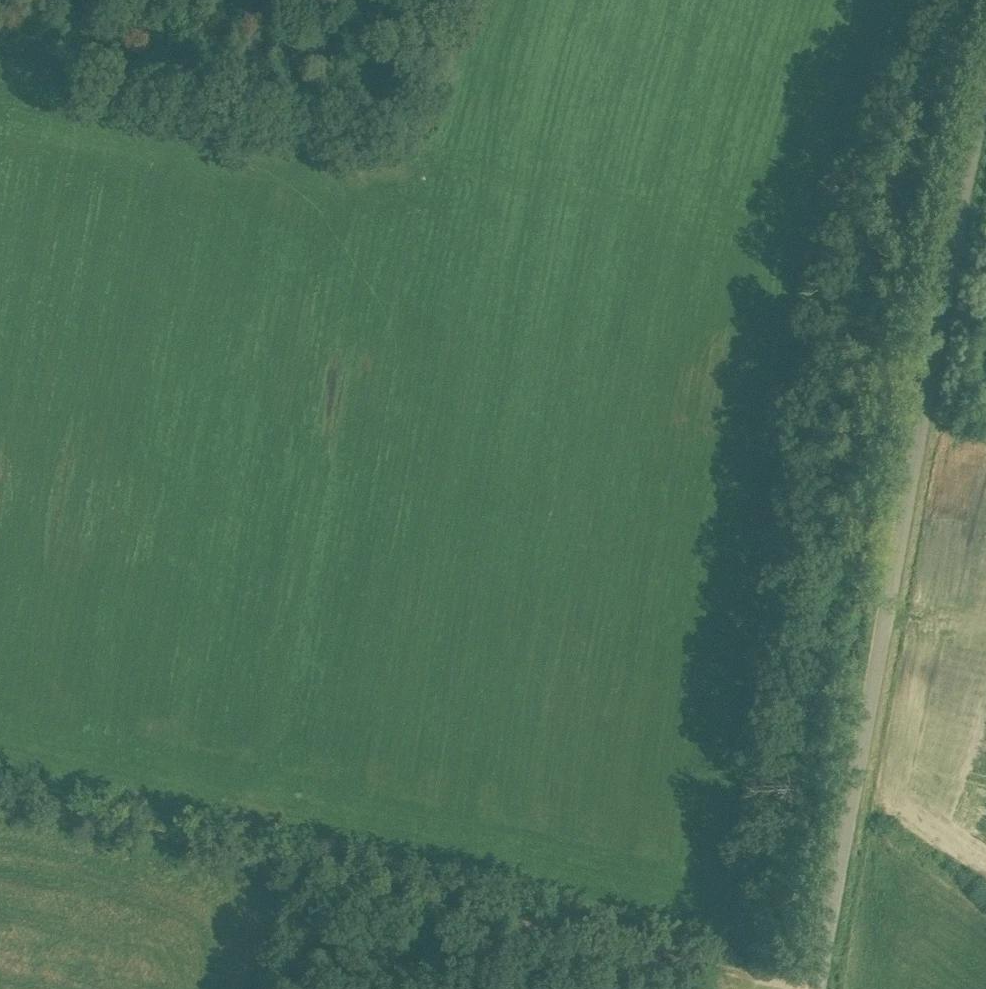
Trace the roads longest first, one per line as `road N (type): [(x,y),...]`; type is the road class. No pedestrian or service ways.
road 1 (unclassified): [(821,988),(985,88)]
road 2 (track): [(0,803),(784,988)]
road 3 (track): [(0,40),(446,134)]

